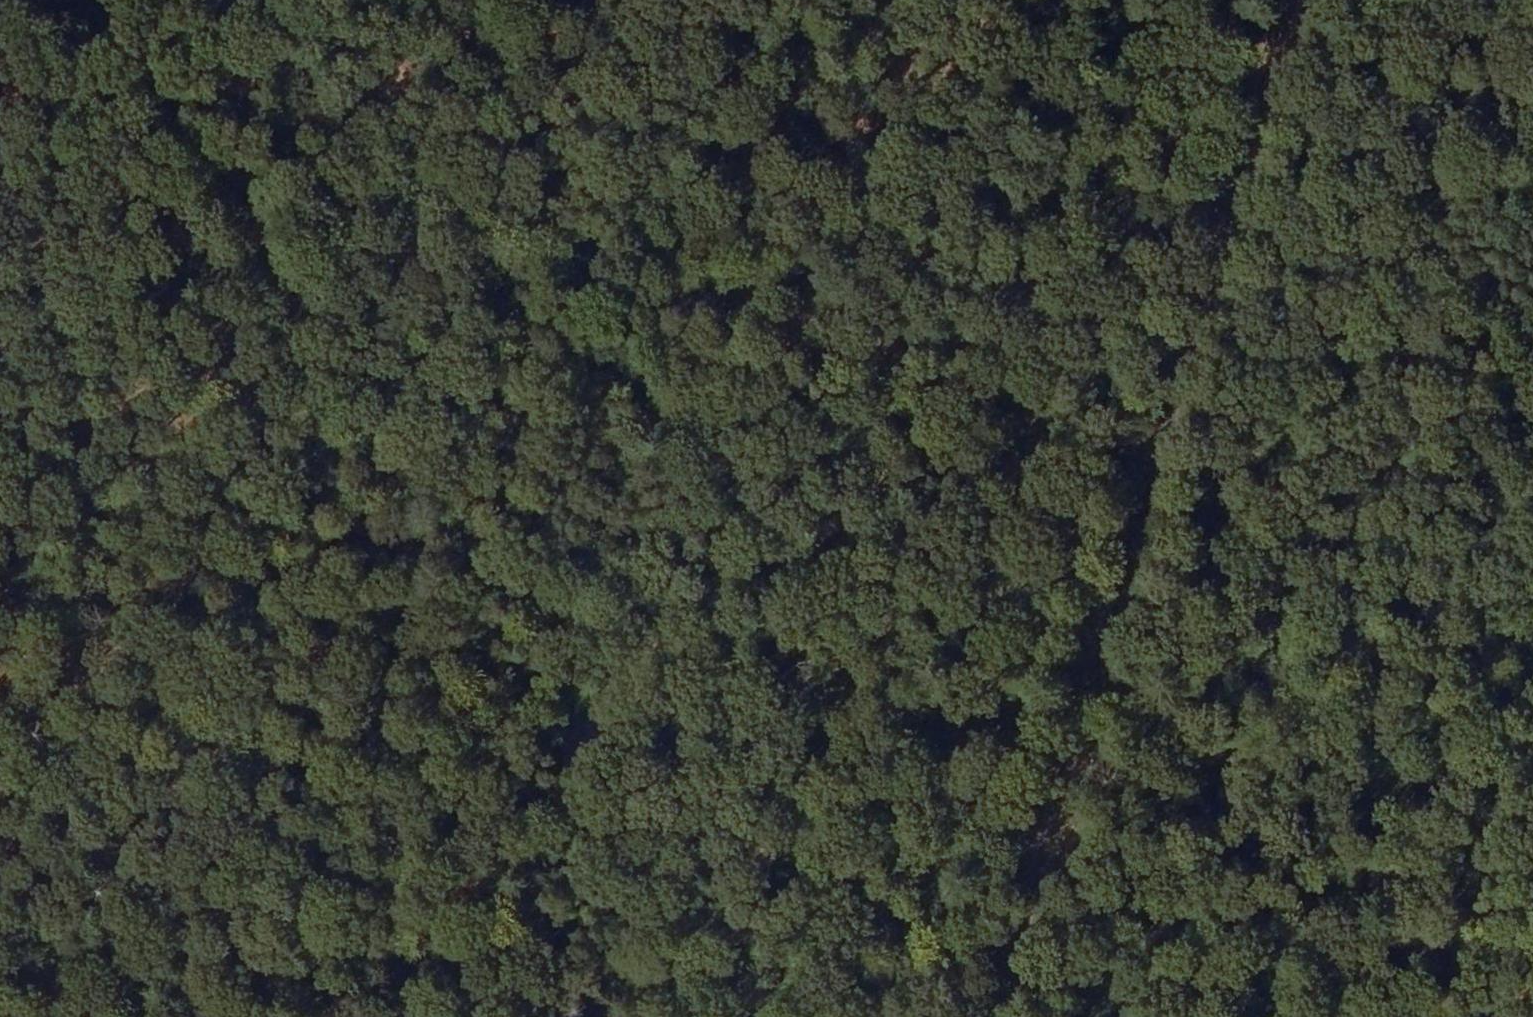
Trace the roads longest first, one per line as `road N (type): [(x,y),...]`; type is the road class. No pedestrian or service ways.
road 1 (track): [(1008,1016),(1314,0)]

